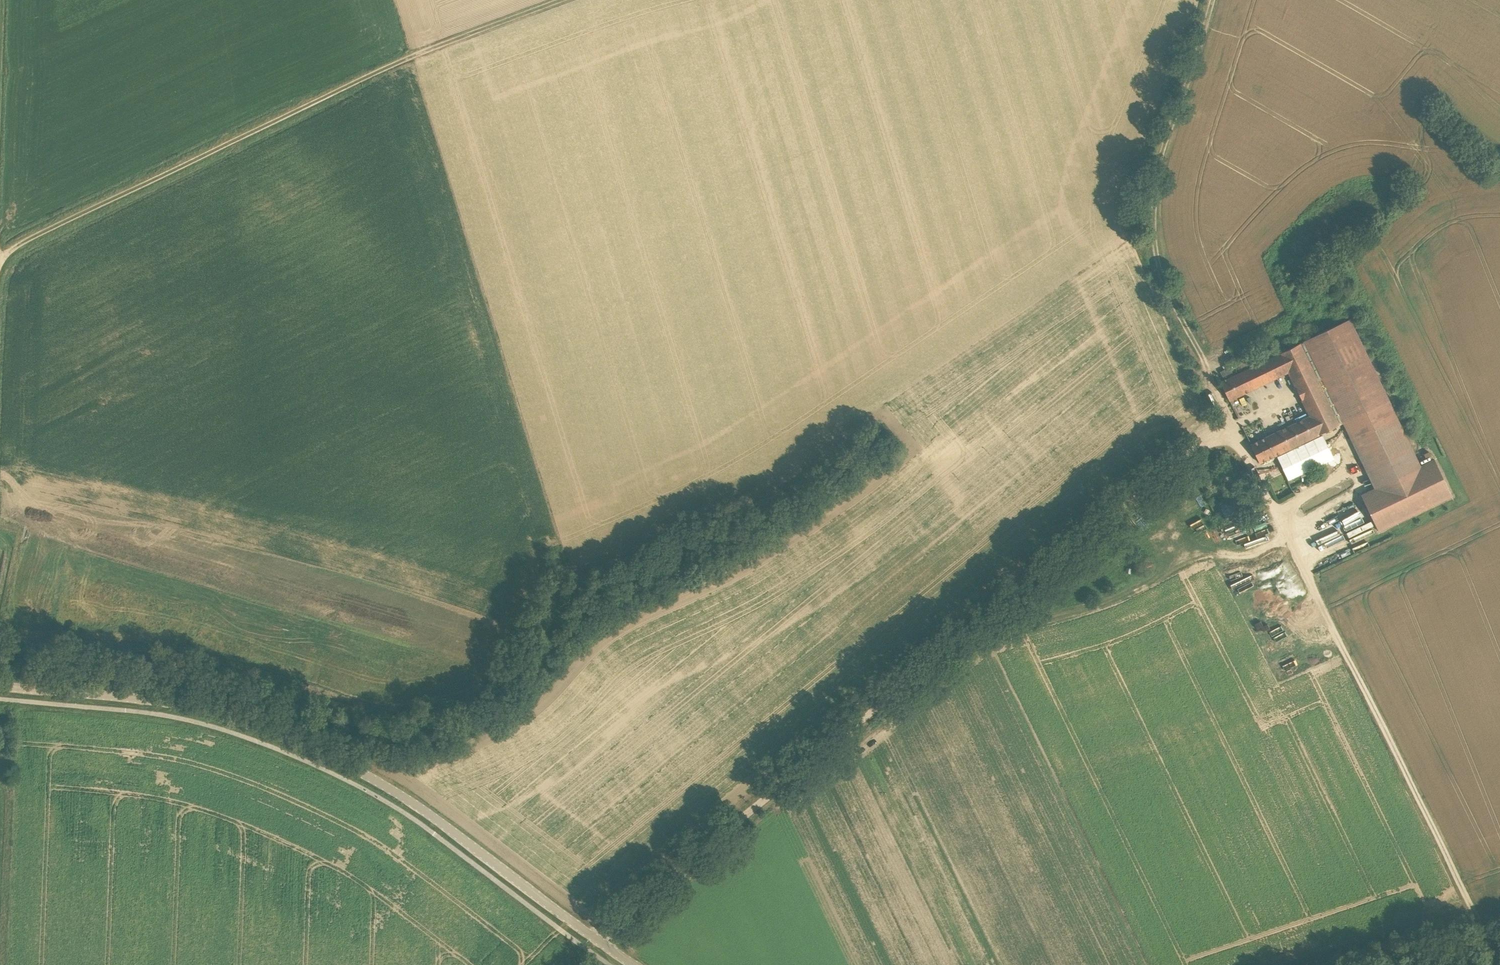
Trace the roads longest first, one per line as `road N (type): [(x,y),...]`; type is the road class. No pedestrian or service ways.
road 1 (track): [(1229,430),(1200,446),(599,940)]
road 2 (tertiary): [(634,964),(423,817),(319,756),(185,706),(0,685)]
road 3 (track): [(1499,963),(1290,535),(1229,430)]
road 4 (track): [(1229,430),(1156,250),(1165,141),(1208,0)]
road 5 (track): [(0,262),(394,61)]
road 6 (track): [(4,0),(0,183)]
road 7 (track): [(564,0),(394,61)]

